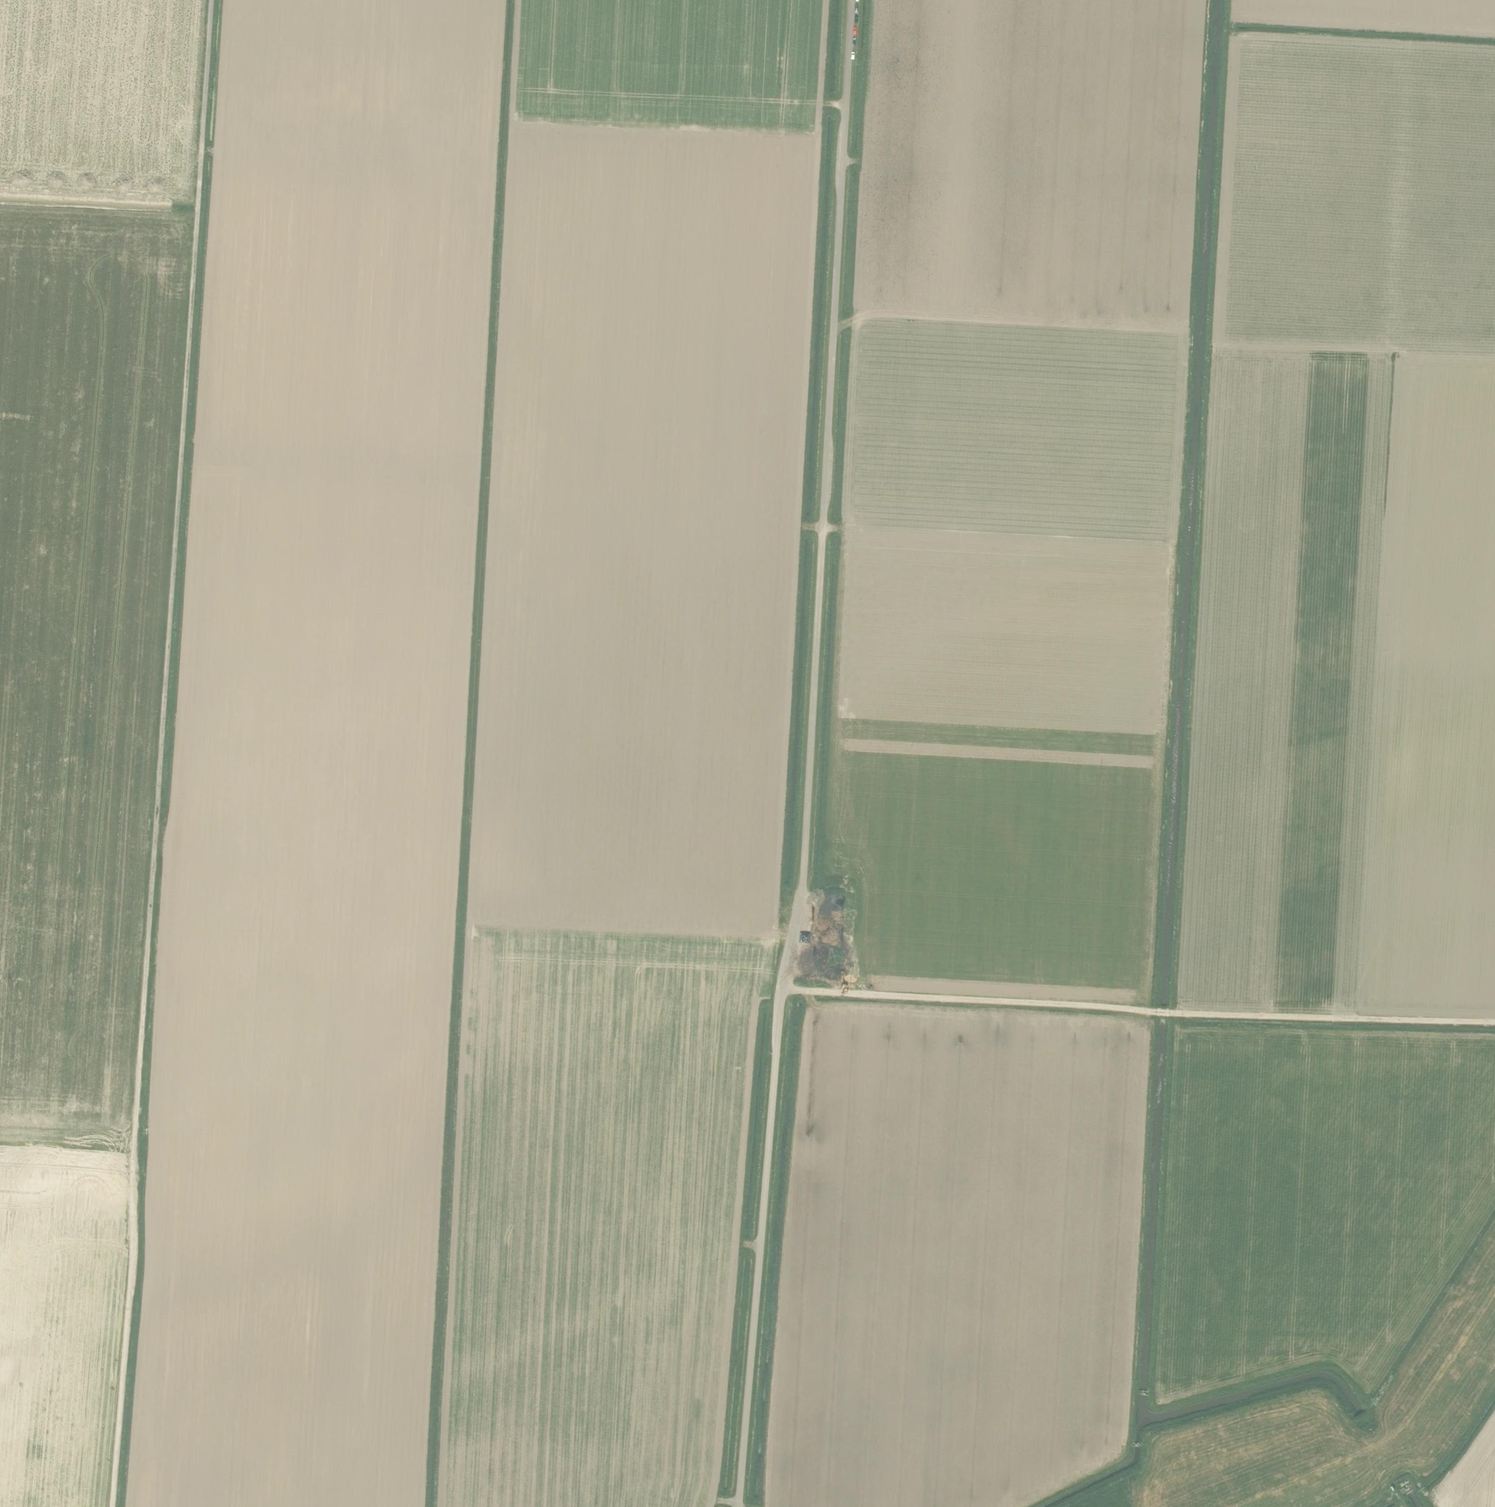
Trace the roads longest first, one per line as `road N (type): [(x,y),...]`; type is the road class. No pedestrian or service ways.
road 1 (unclassified): [(739,1506),(783,988),(800,889),(851,0)]
road 2 (track): [(783,988),(1161,1012),(1494,1021)]

